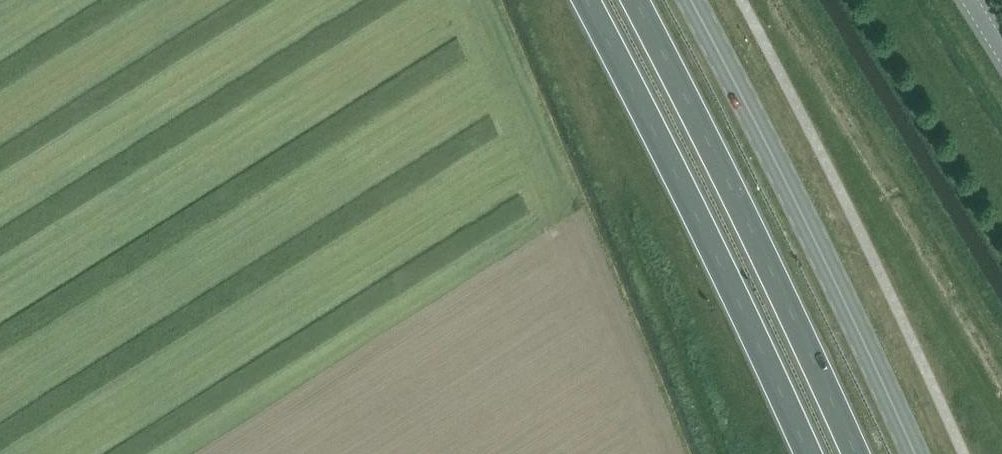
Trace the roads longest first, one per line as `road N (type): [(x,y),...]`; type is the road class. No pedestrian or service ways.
road 1 (secondary): [(690,0),(914,453)]
road 2 (trunk): [(586,0),(808,453)]
road 3 (trunk): [(855,453),(635,0)]

